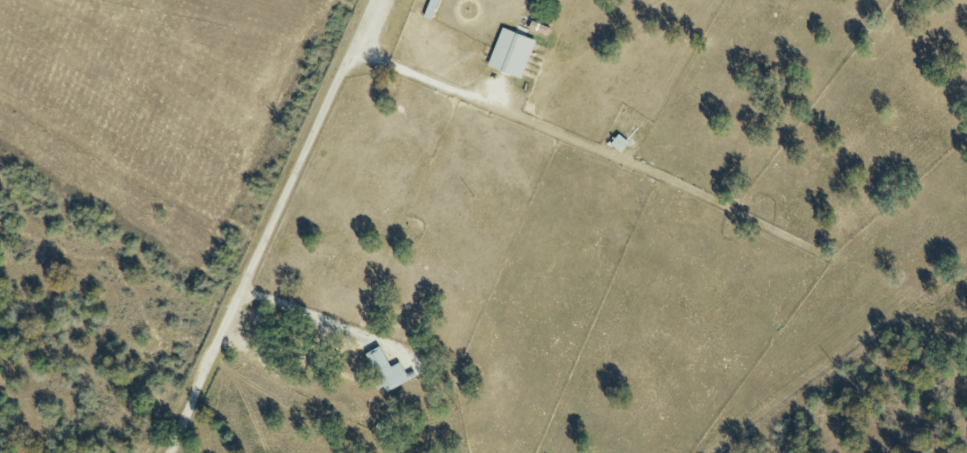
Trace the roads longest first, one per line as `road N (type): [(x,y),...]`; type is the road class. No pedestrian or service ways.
road 1 (residential): [(168,452),(375,0)]

